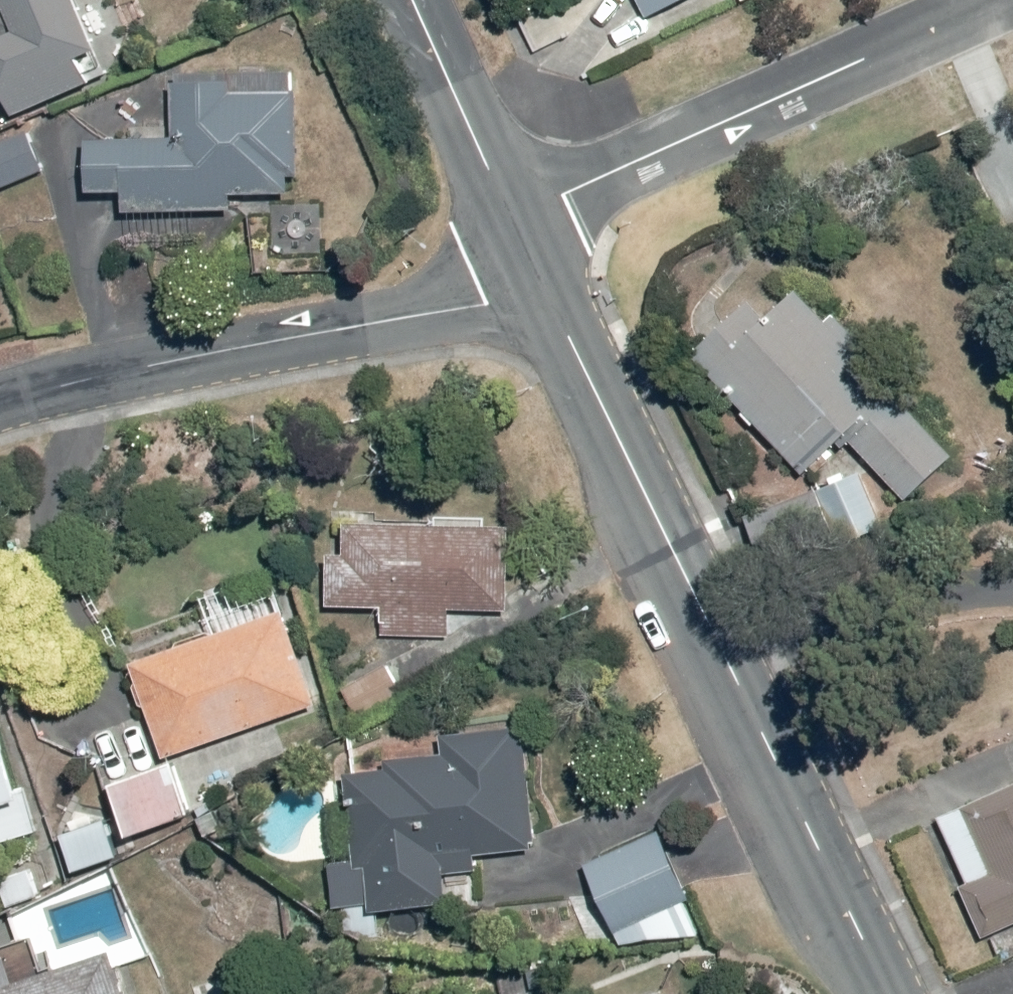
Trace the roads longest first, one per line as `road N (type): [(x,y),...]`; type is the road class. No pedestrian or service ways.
road 1 (tertiary): [(546,287),(886,993)]
road 2 (residential): [(0,408),(157,366),(490,308),(546,287)]
road 3 (residential): [(511,219),(1002,0)]
road 4 (secondary): [(413,0),(511,219)]

